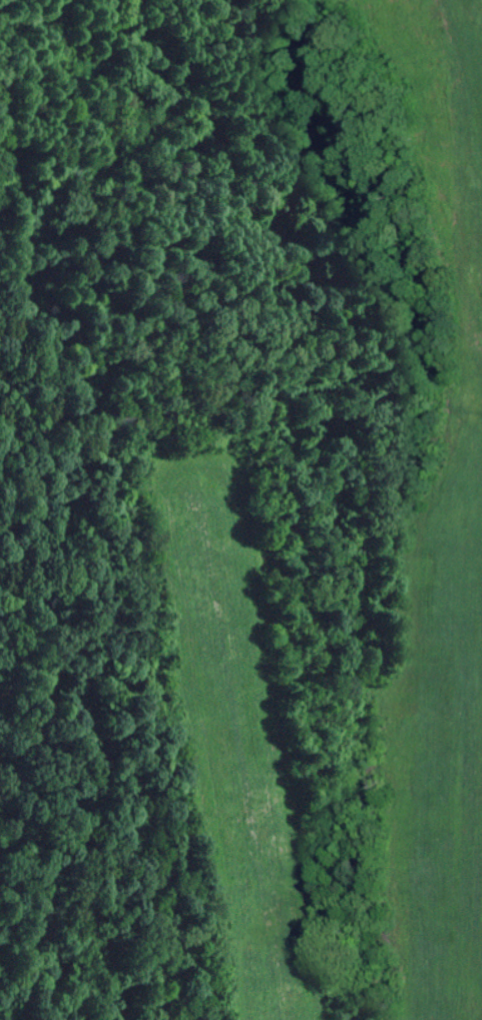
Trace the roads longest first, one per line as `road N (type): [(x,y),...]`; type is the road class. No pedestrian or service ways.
road 1 (residential): [(215,1019),(188,870),(114,806),(0,667)]

